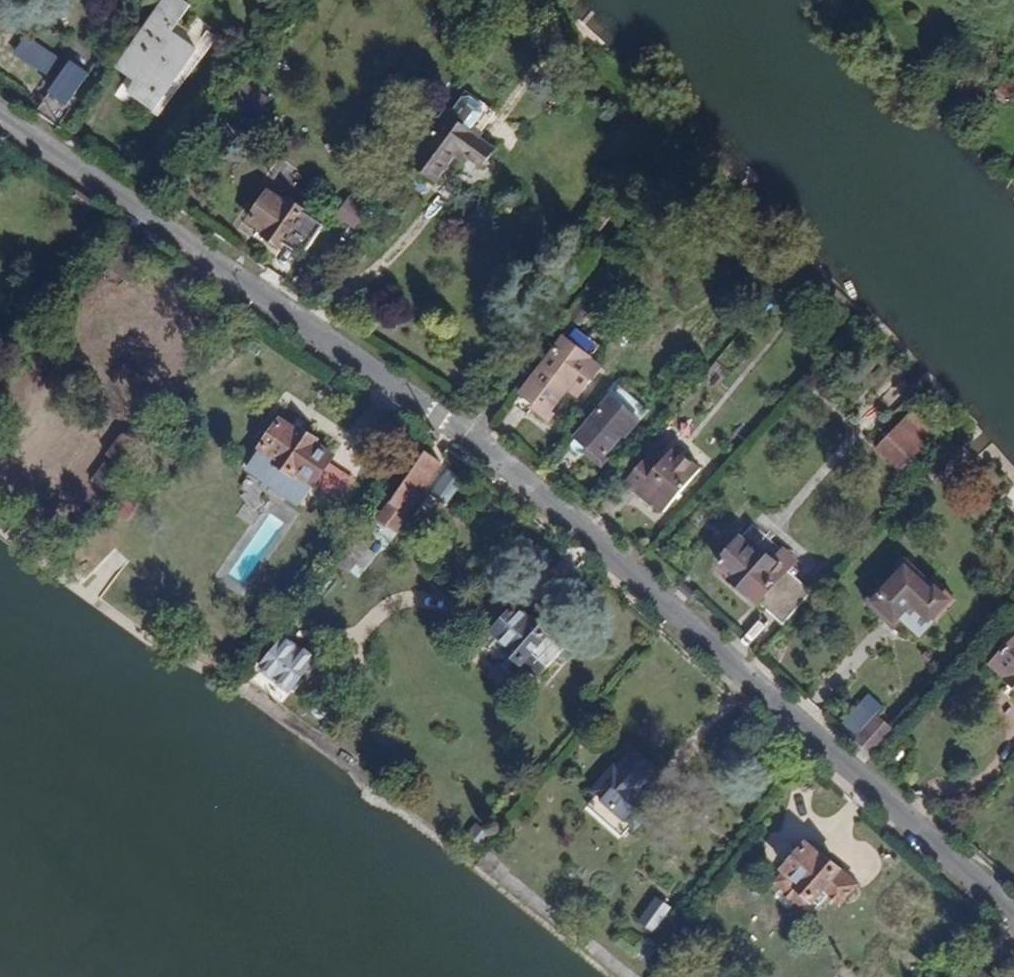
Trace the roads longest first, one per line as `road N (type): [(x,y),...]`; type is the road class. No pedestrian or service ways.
road 1 (residential): [(1013,916),(471,441)]
road 2 (residential): [(471,441),(0,116)]
road 3 (residential): [(471,441),(675,149)]

